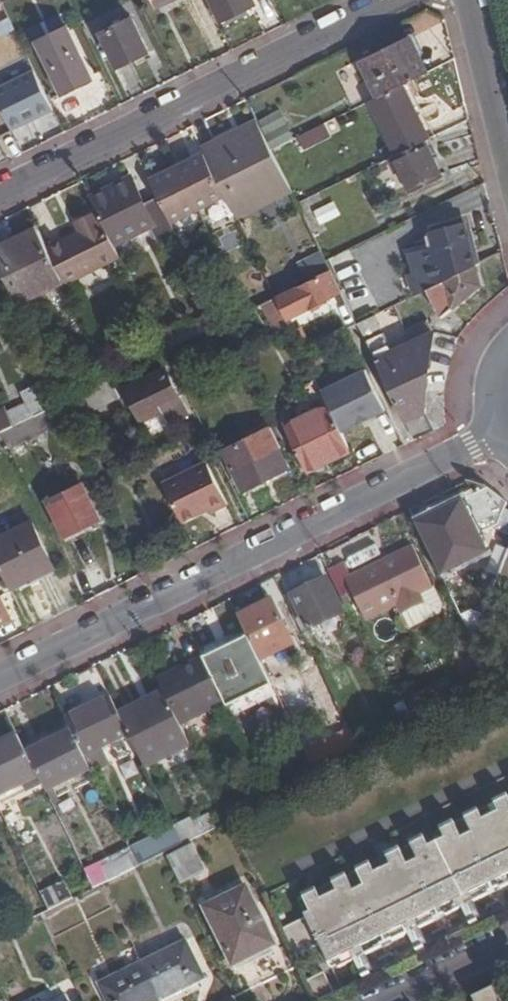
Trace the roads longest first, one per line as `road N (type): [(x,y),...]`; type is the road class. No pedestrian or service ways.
road 1 (residential): [(503,430),(0,677)]
road 2 (residential): [(0,192),(391,0)]
road 3 (tertiary): [(469,0),(507,154)]
road 4 (residential): [(381,1000),(507,939)]

